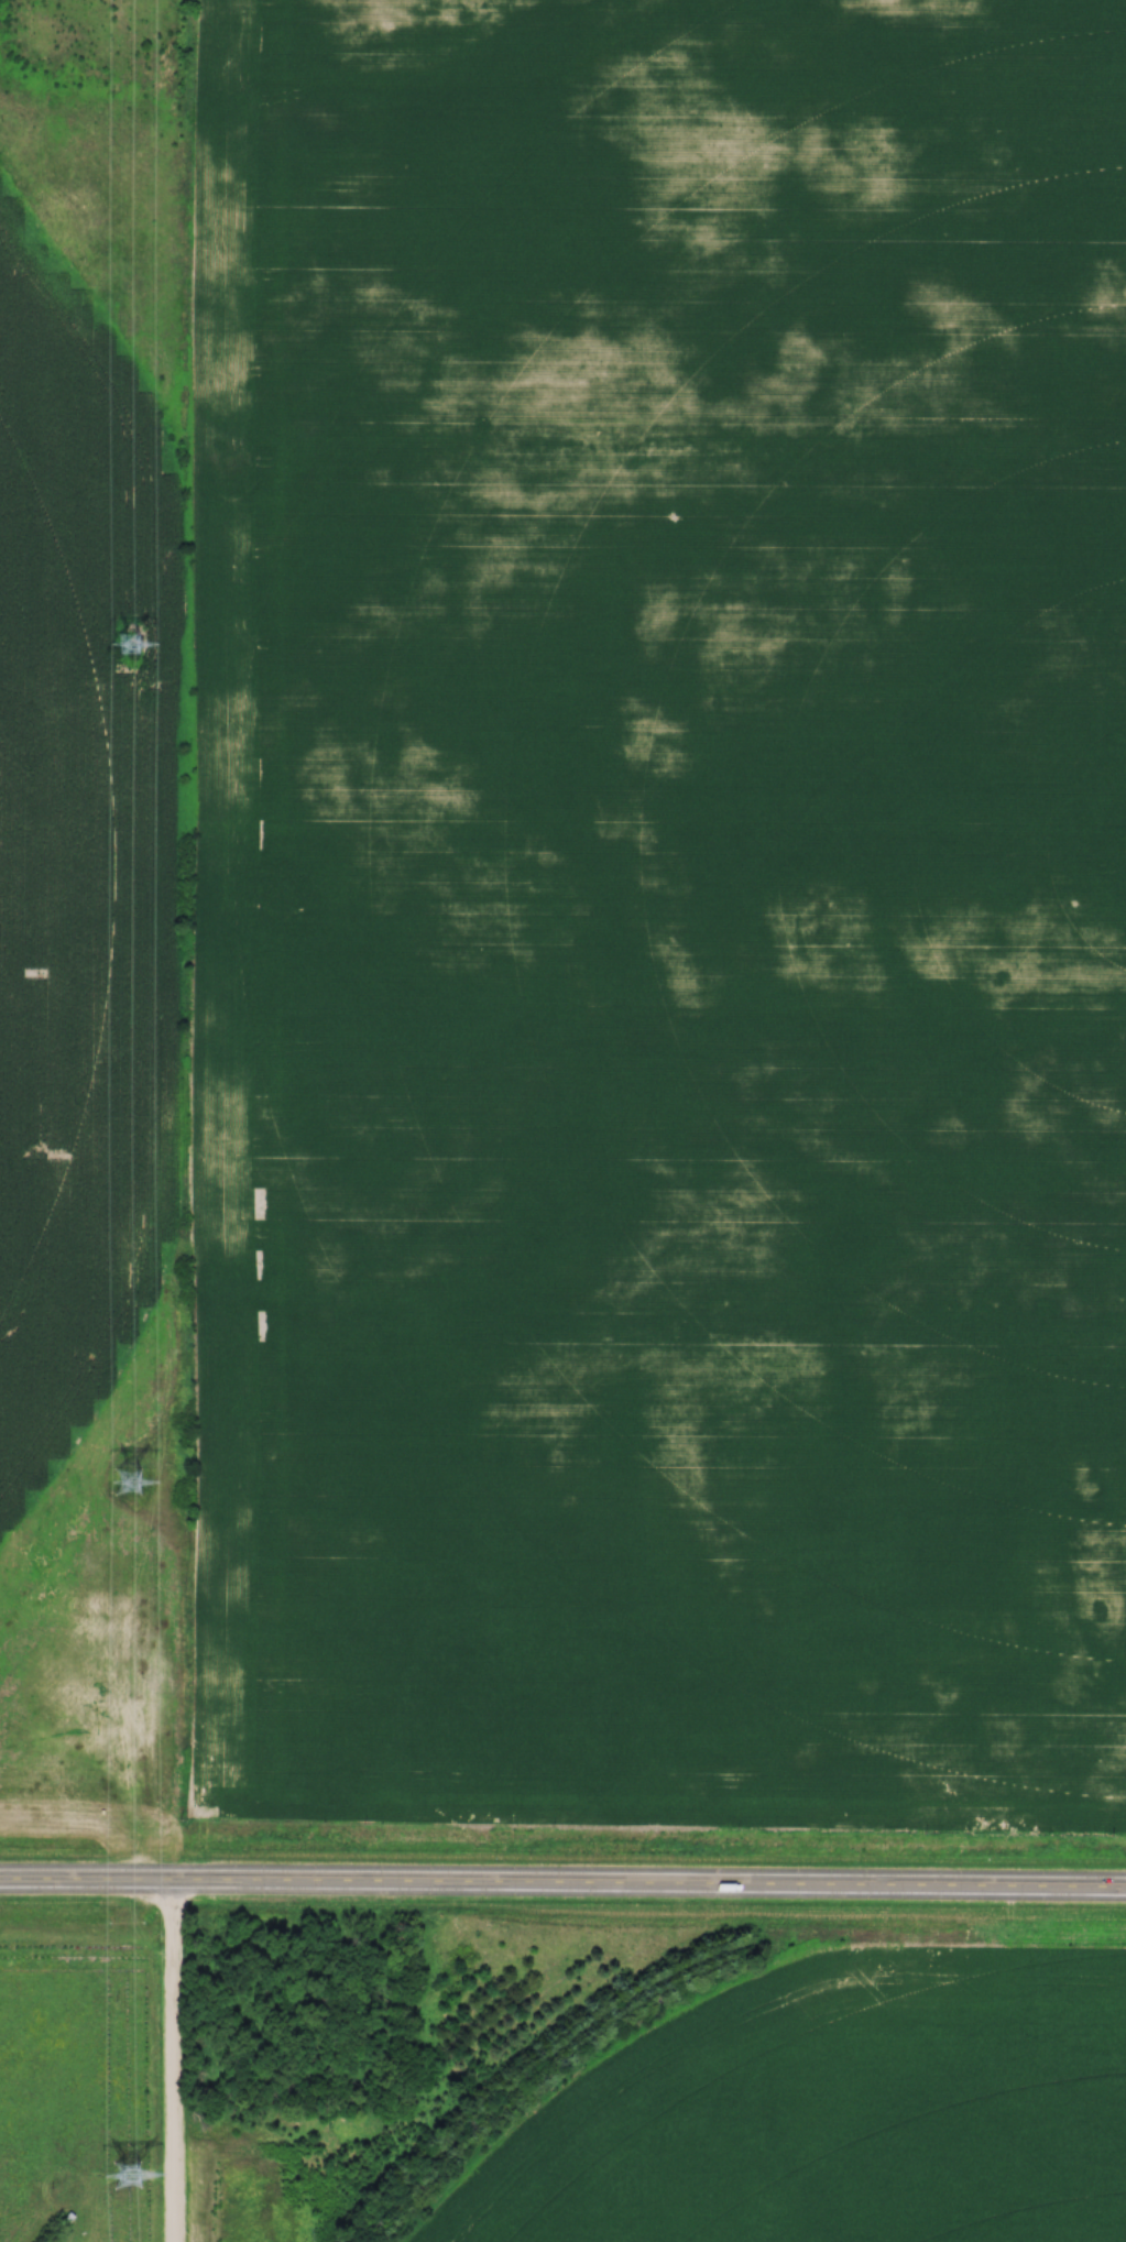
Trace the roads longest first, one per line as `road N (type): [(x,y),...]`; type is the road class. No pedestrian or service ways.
road 1 (primary): [(0,1888),(1125,1895)]

